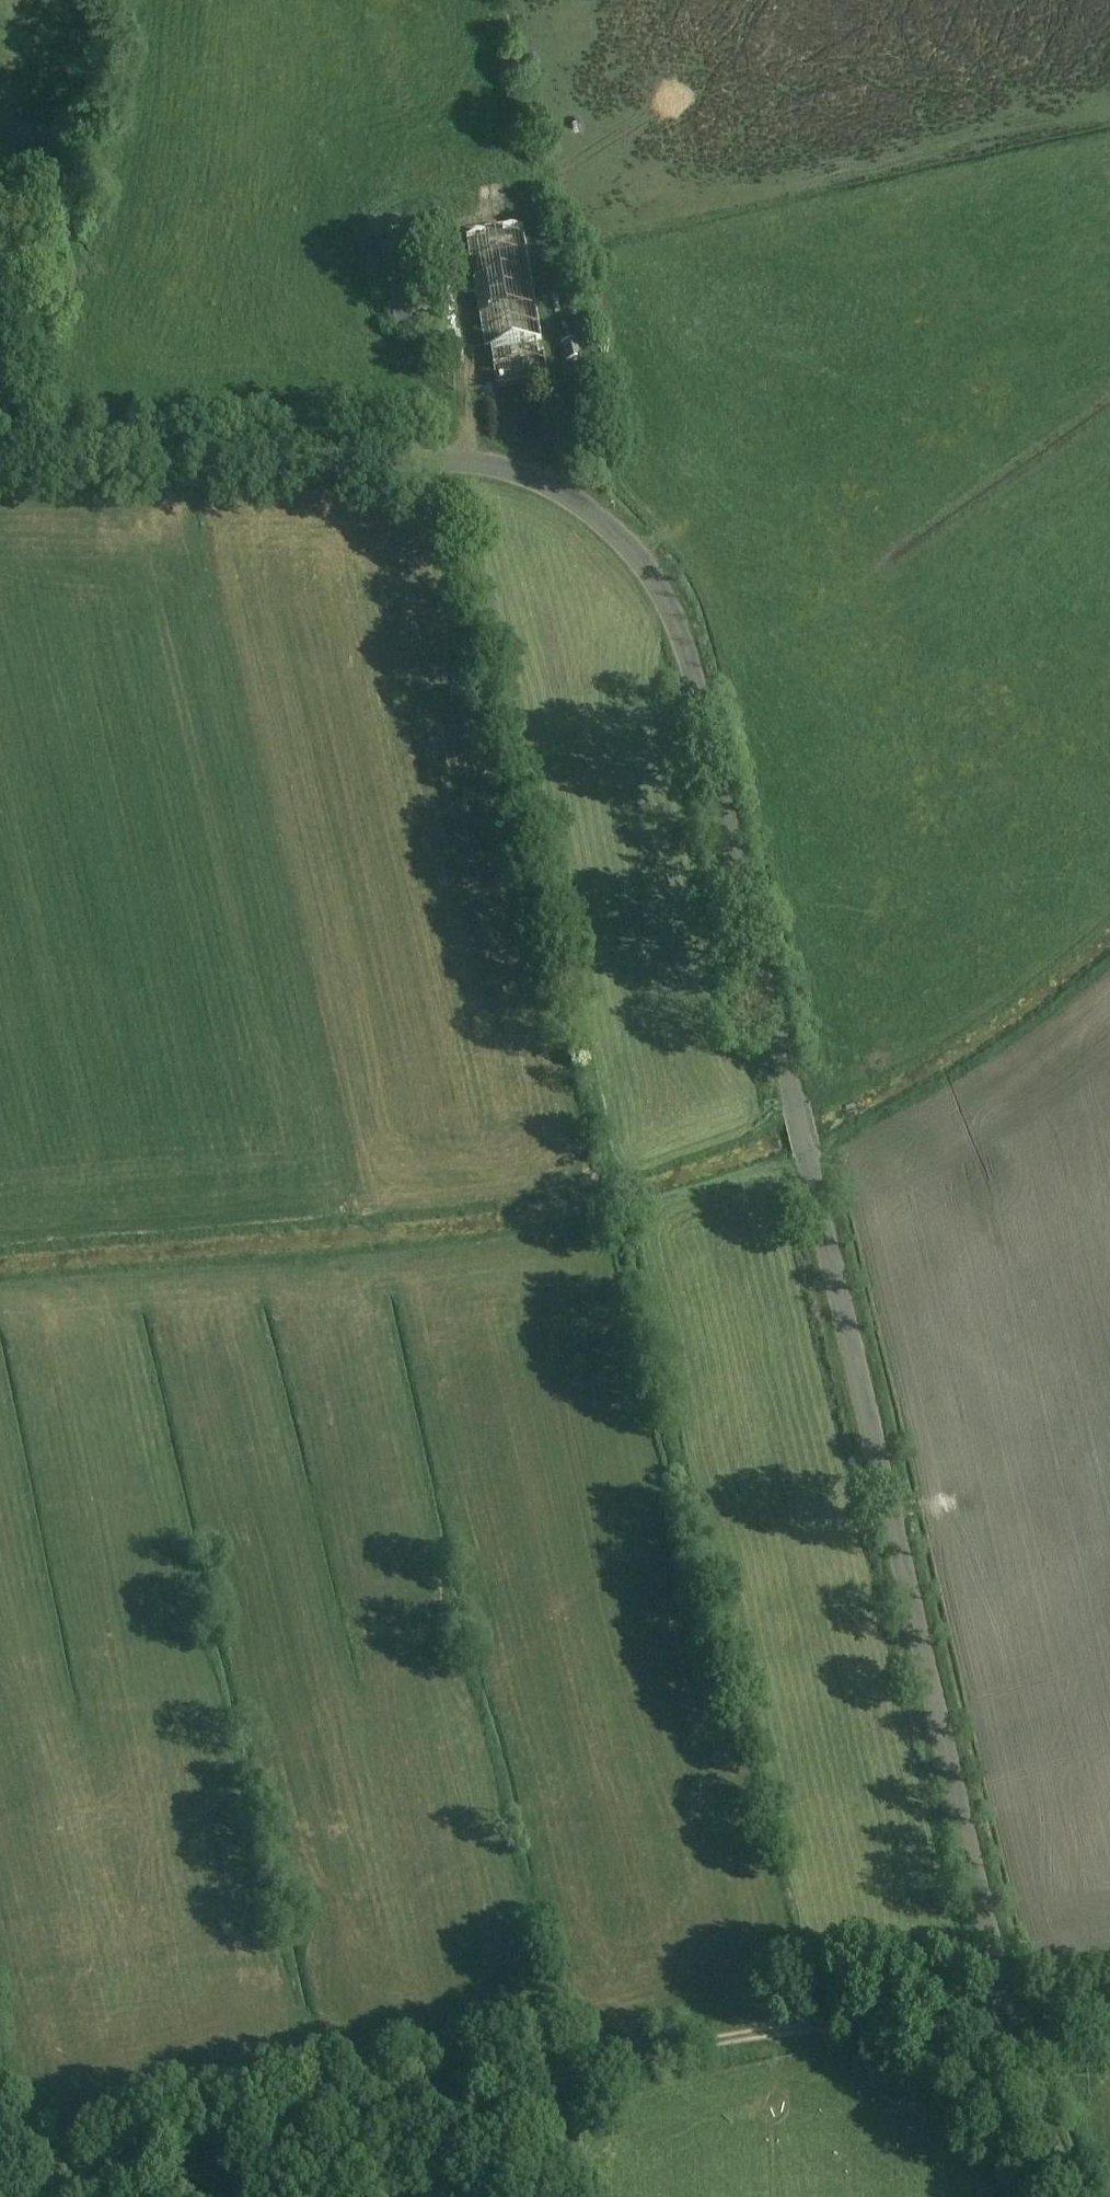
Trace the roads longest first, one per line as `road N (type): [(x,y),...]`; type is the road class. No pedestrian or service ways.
road 1 (unclassified): [(1079,2196),(1049,2143),(1014,2037),(689,656),(648,570),(603,520),(555,486),(509,470),(0,464)]
road 2 (track): [(86,2196),(732,2036),(1011,2019)]

